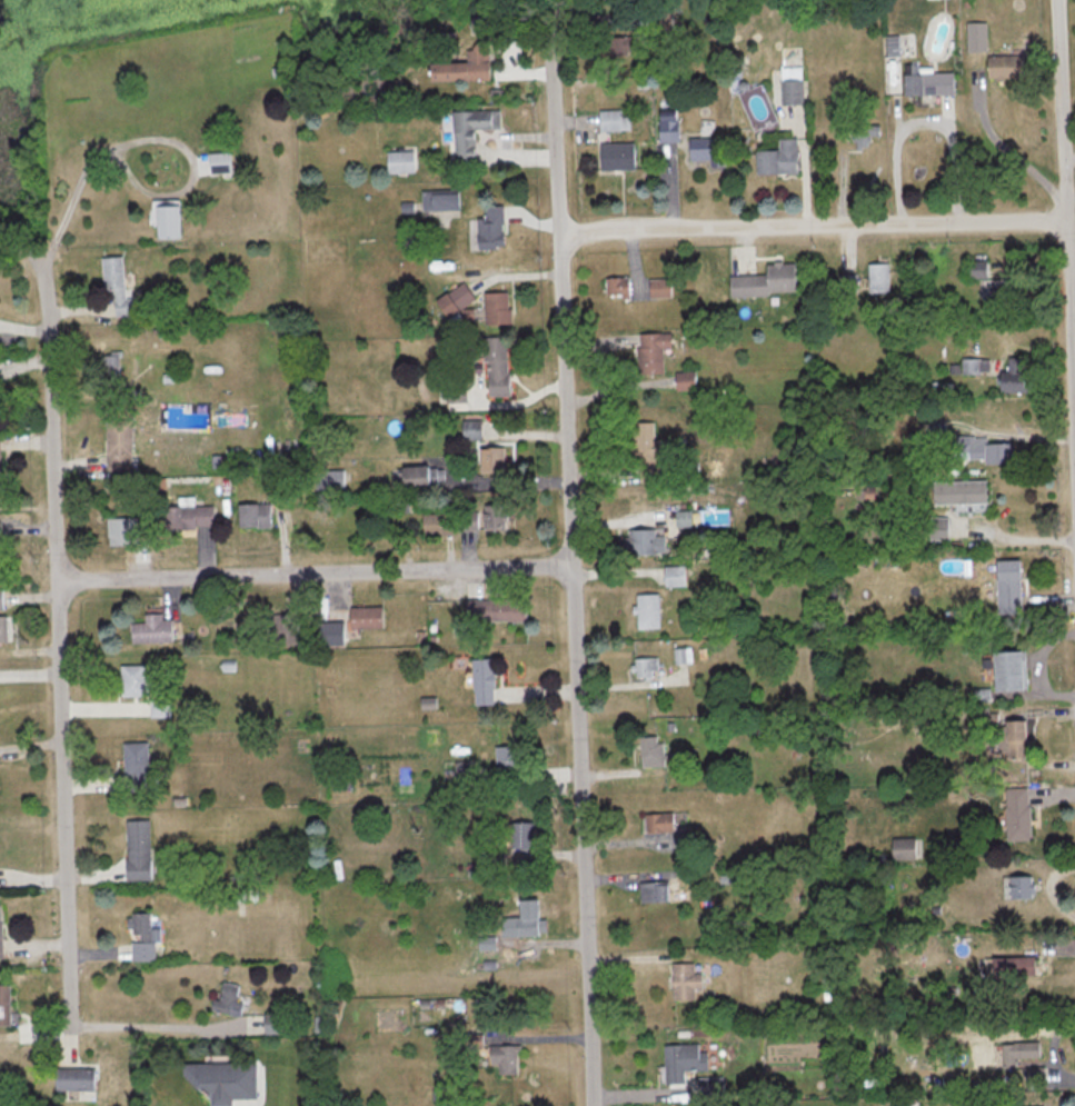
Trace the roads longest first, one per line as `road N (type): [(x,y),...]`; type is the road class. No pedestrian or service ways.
road 1 (residential): [(590,1105),(551,36)]
road 2 (residential): [(73,1033),(46,252)]
road 3 (residential): [(569,564),(58,580)]
road 4 (residential): [(1067,220),(558,235)]
road 5 (residential): [(1074,364),(1059,0)]

